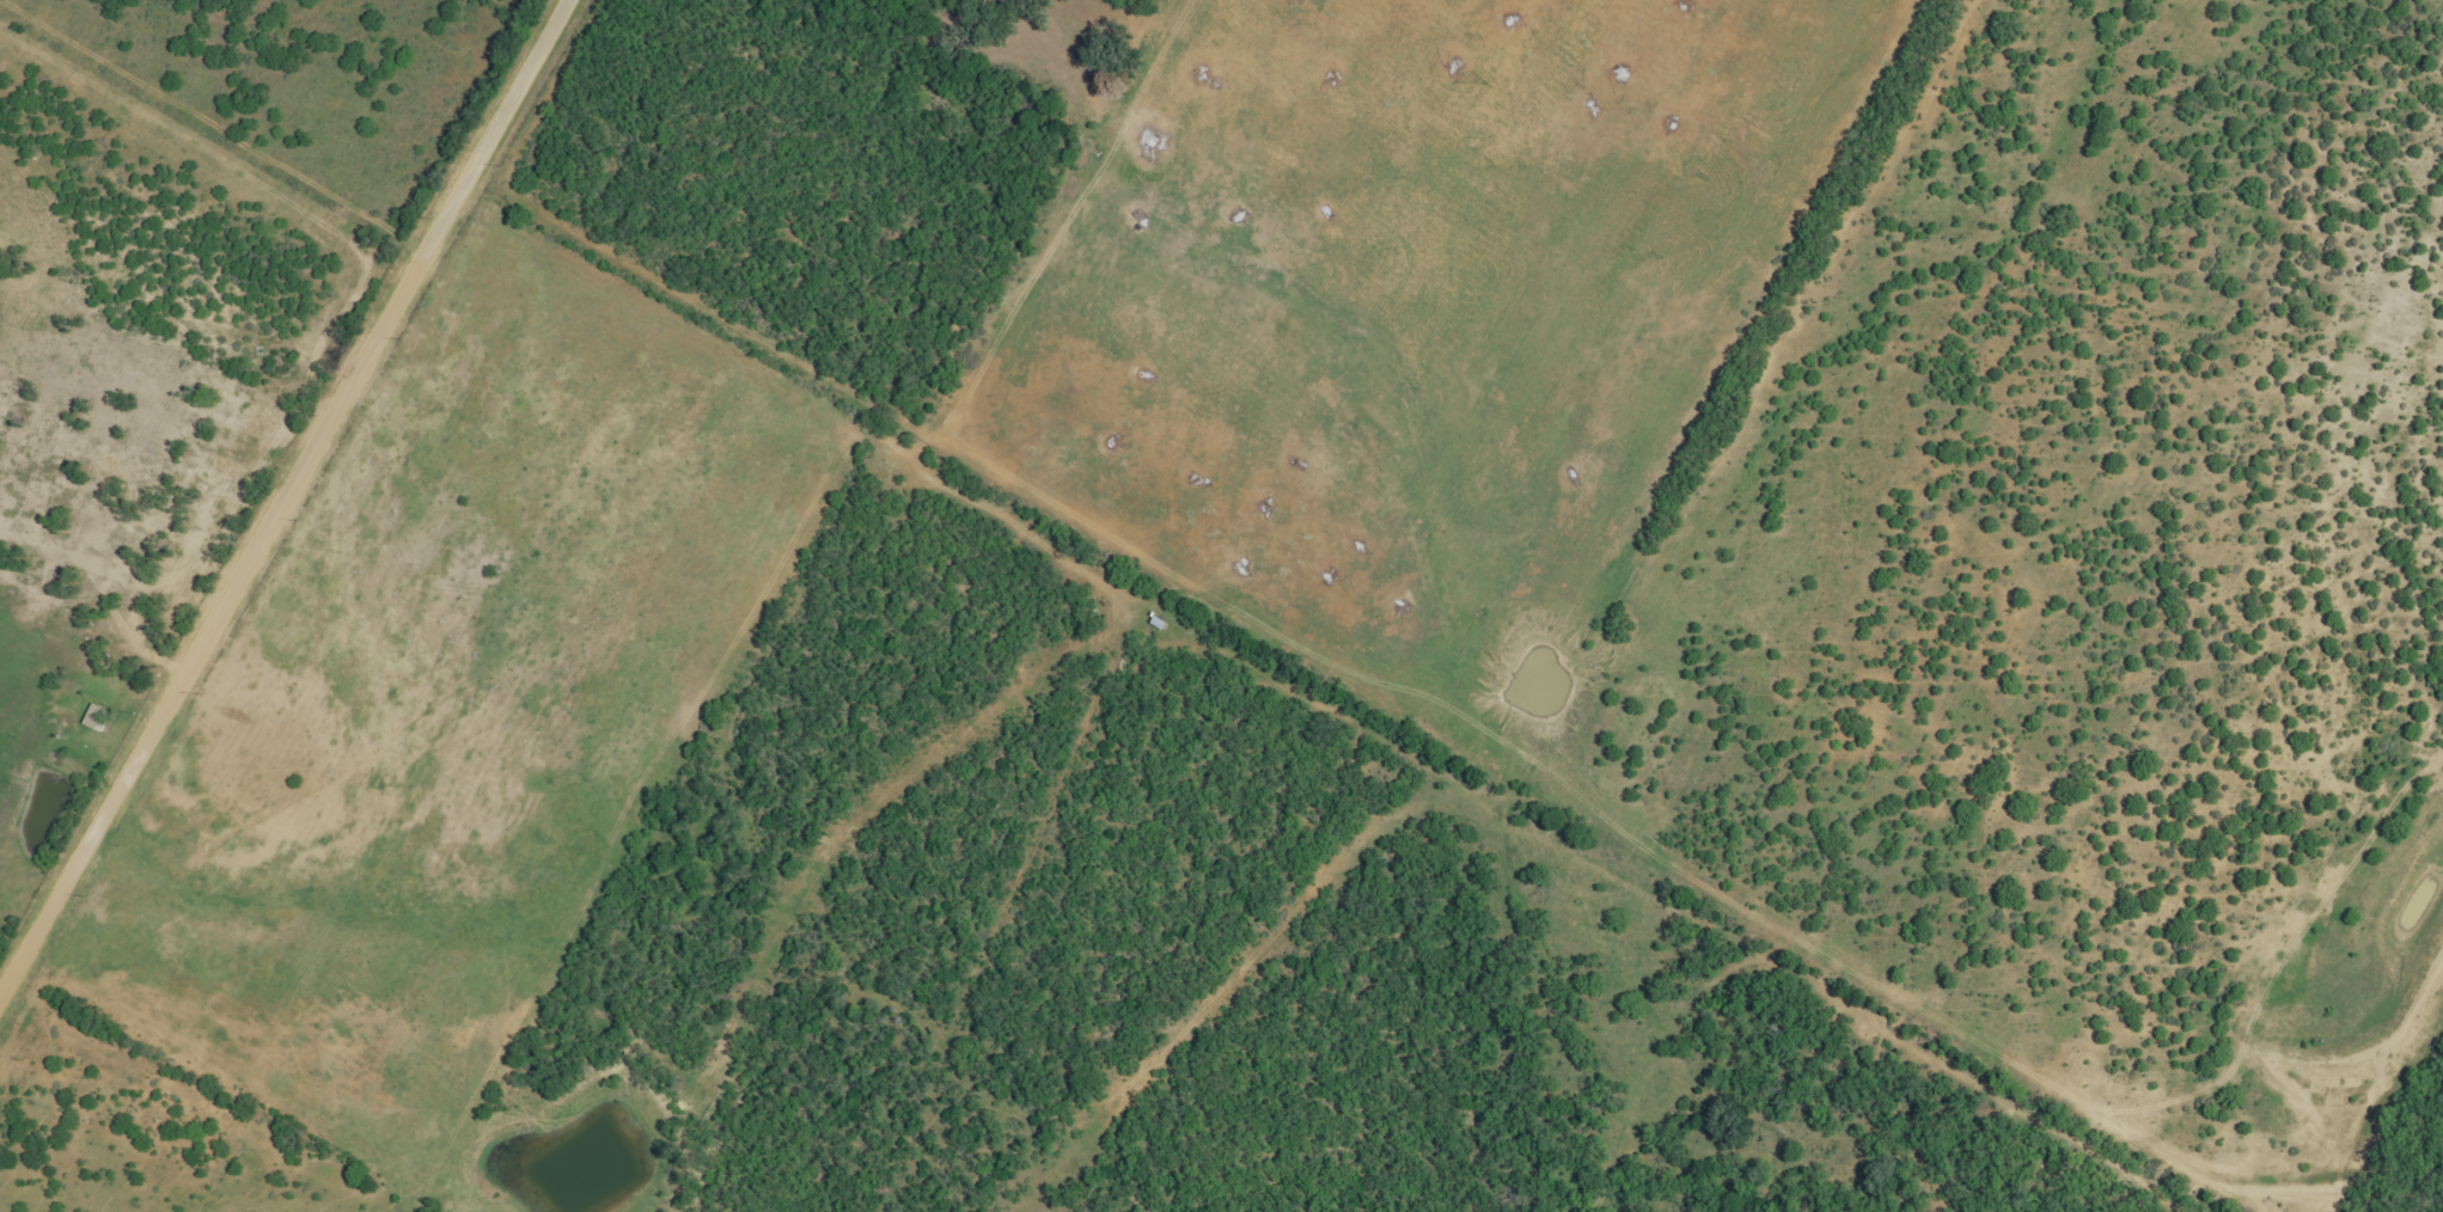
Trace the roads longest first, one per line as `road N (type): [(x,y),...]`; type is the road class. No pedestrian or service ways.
road 1 (residential): [(0,1003),(568,0)]

